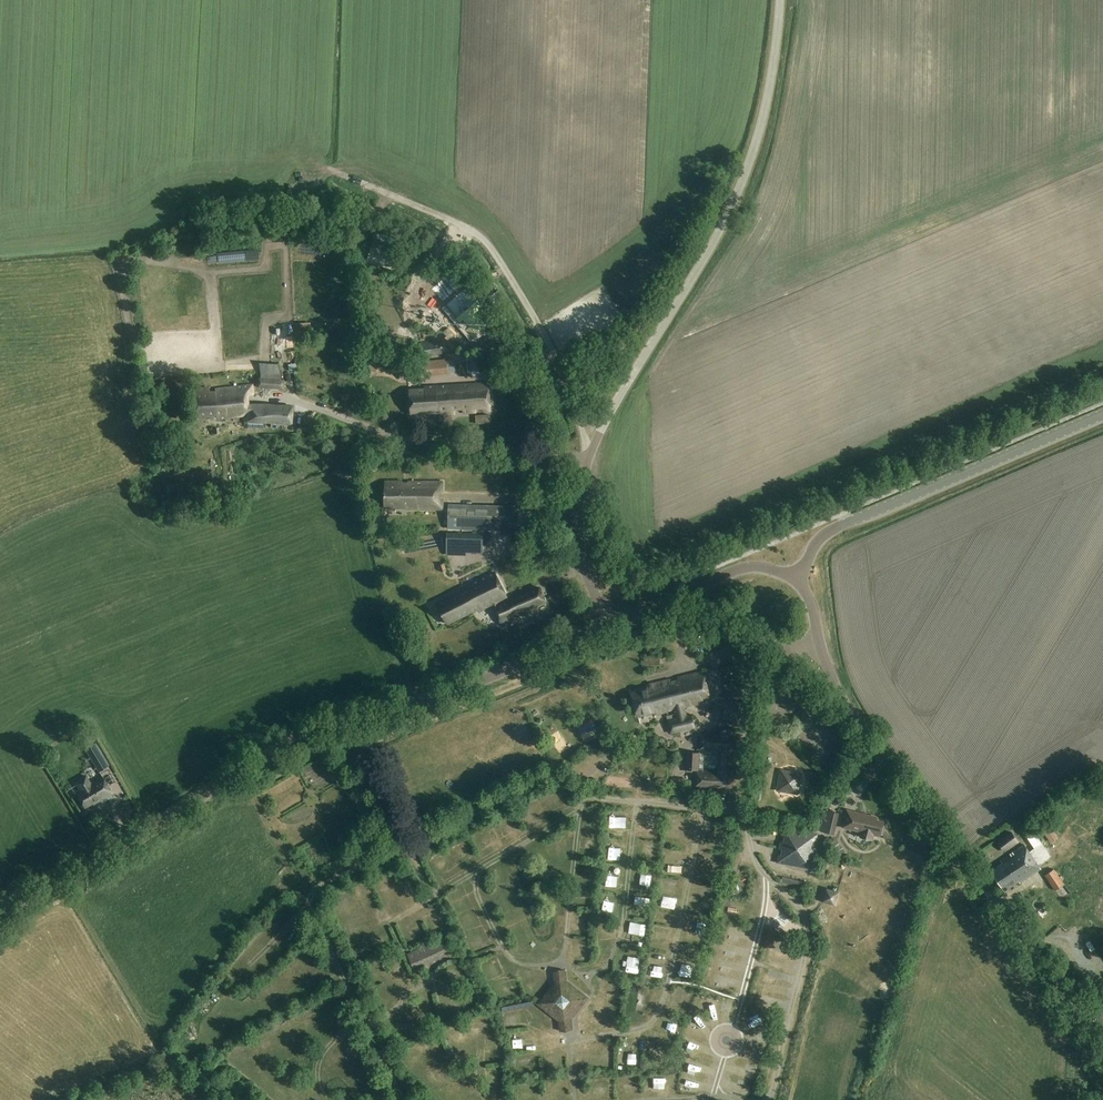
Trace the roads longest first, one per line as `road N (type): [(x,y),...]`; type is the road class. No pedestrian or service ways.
road 1 (tertiary): [(0,921),(301,735),(433,700),(610,625)]
road 2 (tertiary): [(1102,1040),(845,703),(795,571)]
road 3 (unclassified): [(590,457),(737,192),(773,72),(780,0)]
road 4 (unclassified): [(328,169),(481,237),(550,345),(590,457)]
road 5 (tertiary): [(795,571),(820,537),(844,523),(1102,414)]
road 6 (track): [(404,1099),(309,906),(319,888),(387,851)]
road 7 (track): [(569,1042),(641,1028),(660,1011),(701,824),(713,812)]
road 8 (track): [(707,1097),(768,895),(744,807)]
road 9 (track): [(503,946),(526,966),(565,966),(585,977),(610,965),(623,929),(639,802)]
road 10 (unclassified): [(281,395),(405,439),(546,454)]
road 11 (track): [(675,805),(604,798),(546,775),(431,836)]
road 12 (track): [(769,878),(809,927),(771,1099)]
road 13 (track): [(593,793),(579,810),(393,922)]
road 14 (tertiary): [(610,625),(746,567),(795,571)]
road 15 (track): [(325,1099),(317,1067),(327,1046),(397,1008)]
road 16 (track): [(579,810),(568,933)]
road 17 (unclassified): [(546,454),(533,386),(507,339)]

